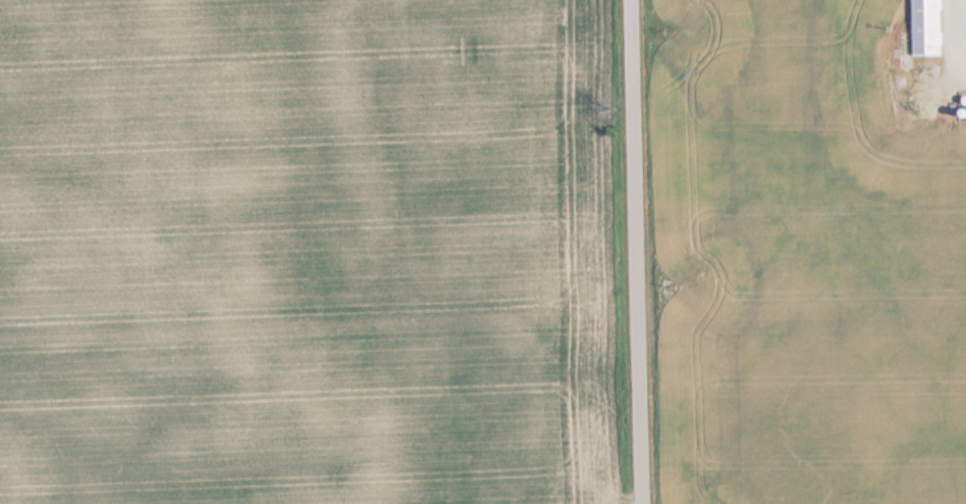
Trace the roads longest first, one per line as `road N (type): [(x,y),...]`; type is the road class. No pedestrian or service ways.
road 1 (residential): [(646,503),(637,0)]

